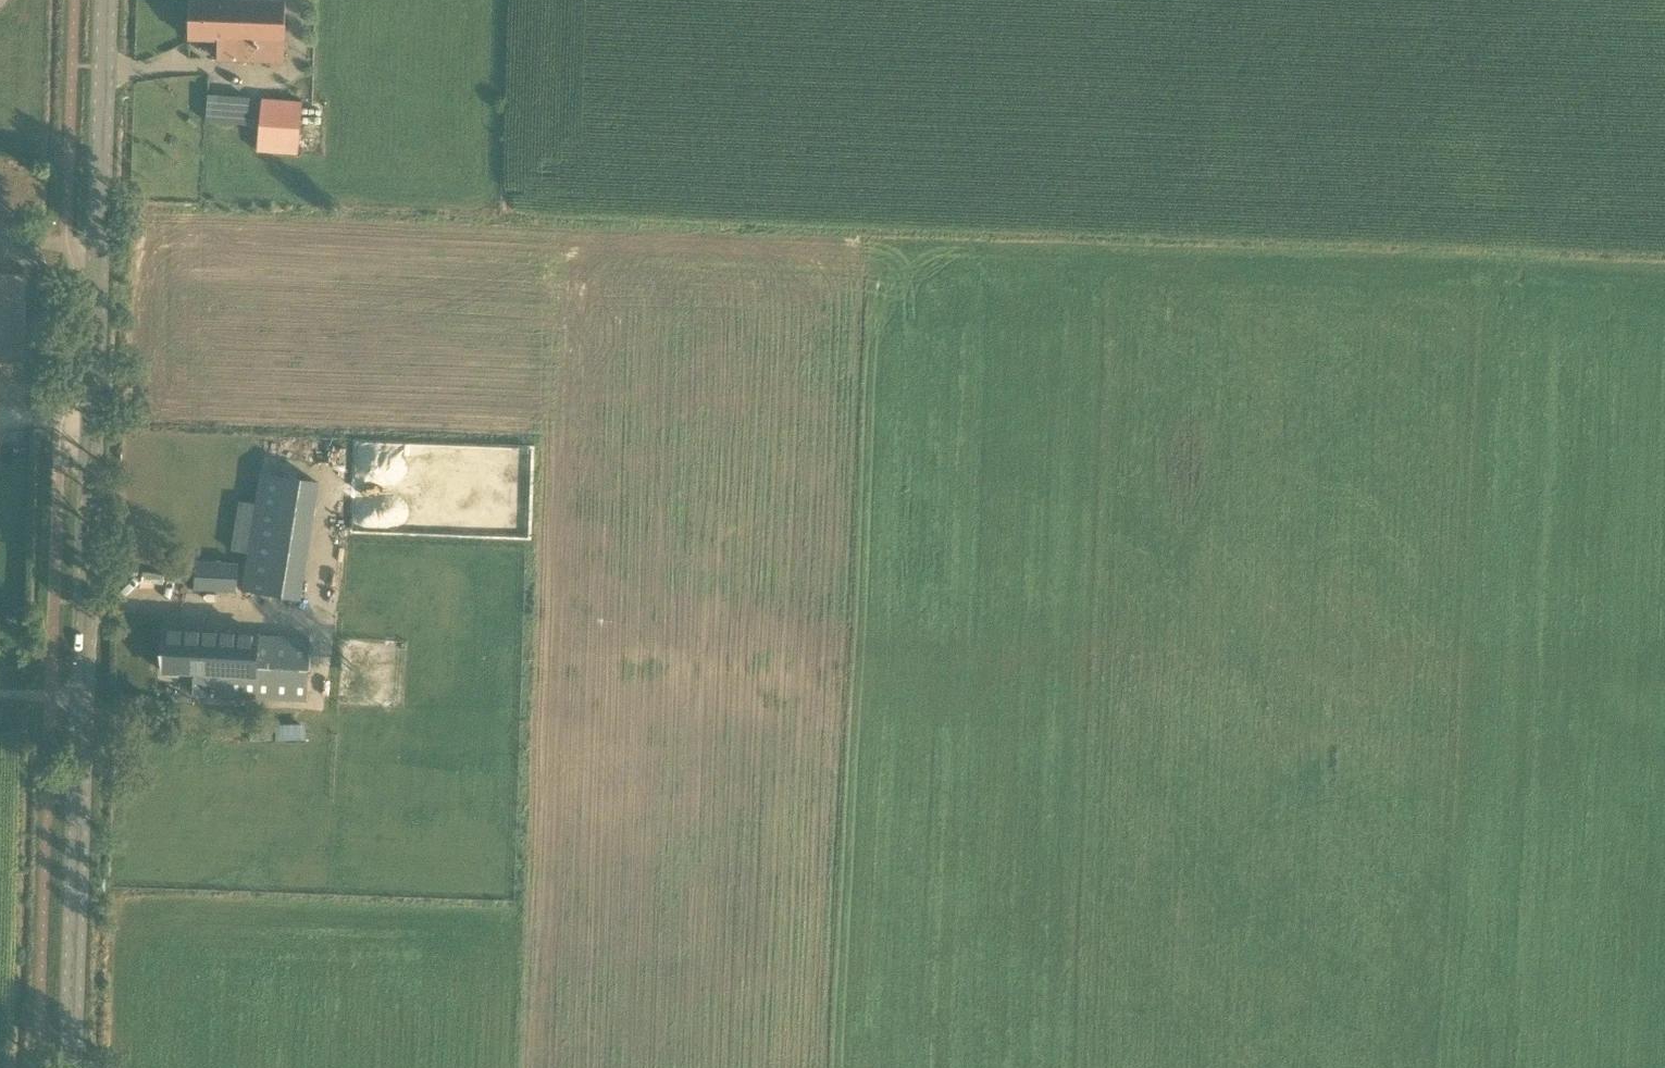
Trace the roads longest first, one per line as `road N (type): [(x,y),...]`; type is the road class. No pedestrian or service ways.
road 1 (secondary): [(70,1067),(106,0)]

